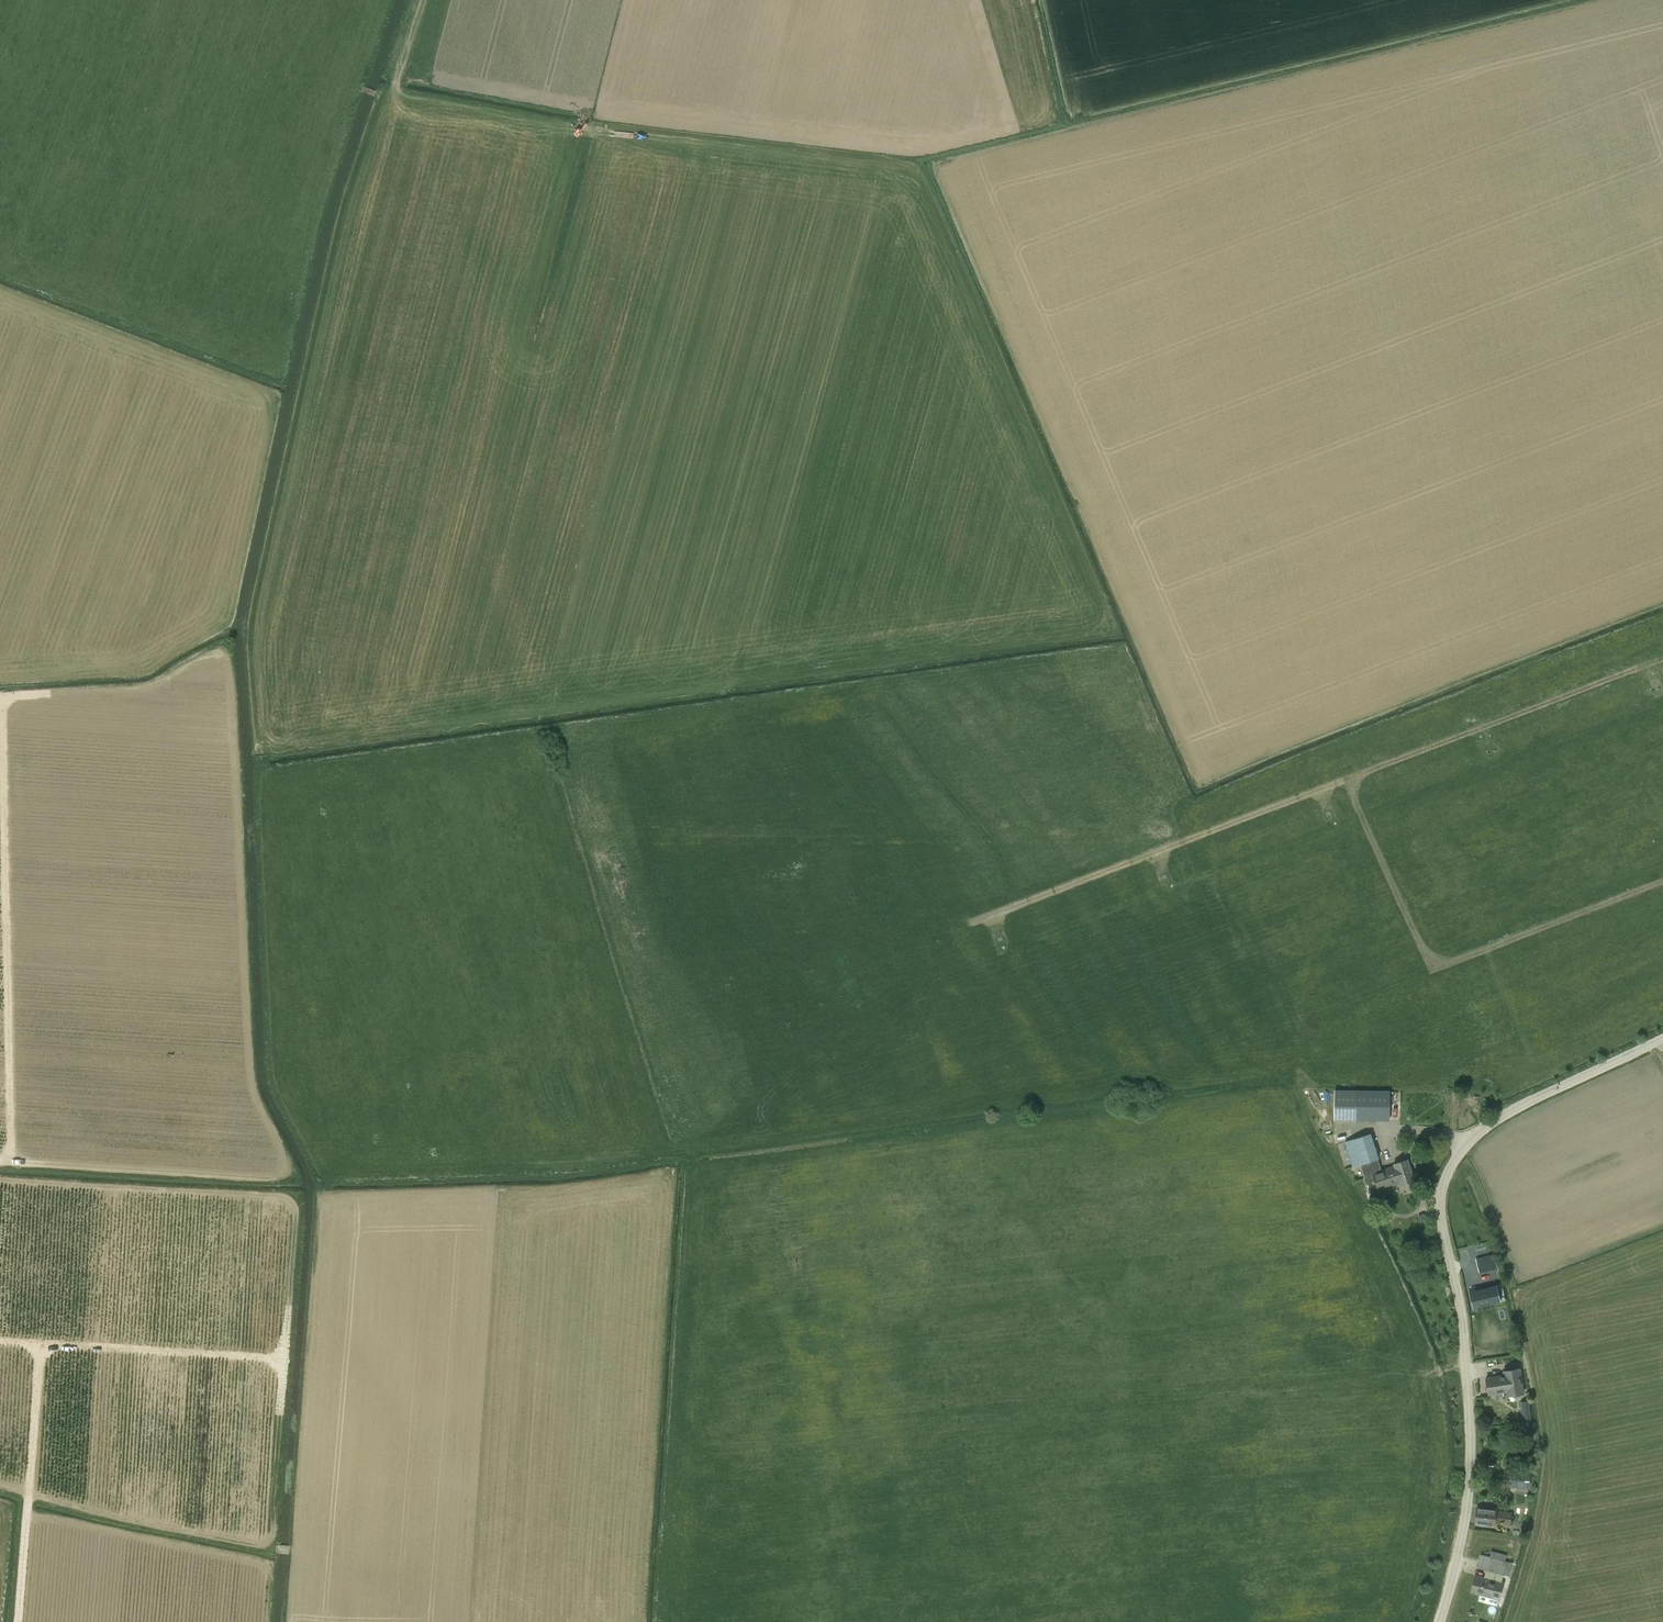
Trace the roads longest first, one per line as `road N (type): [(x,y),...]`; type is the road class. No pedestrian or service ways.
road 1 (unclassified): [(1440,1621),(1468,1516),(1472,1452),(1464,1312),(1443,1230),(1443,1184),(1467,1145),(1507,1113),(1662,1038)]

